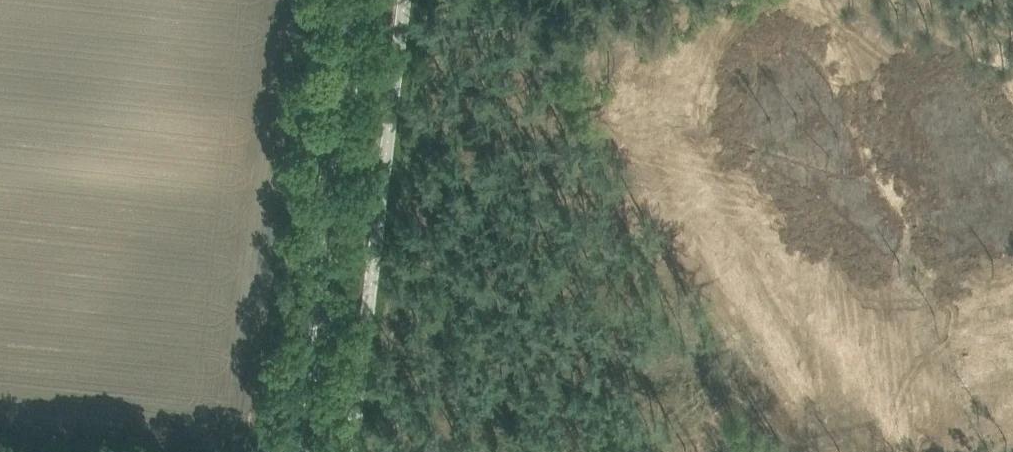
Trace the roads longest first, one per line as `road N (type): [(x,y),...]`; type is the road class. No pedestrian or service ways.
road 1 (secondary): [(301,451),(354,0)]

